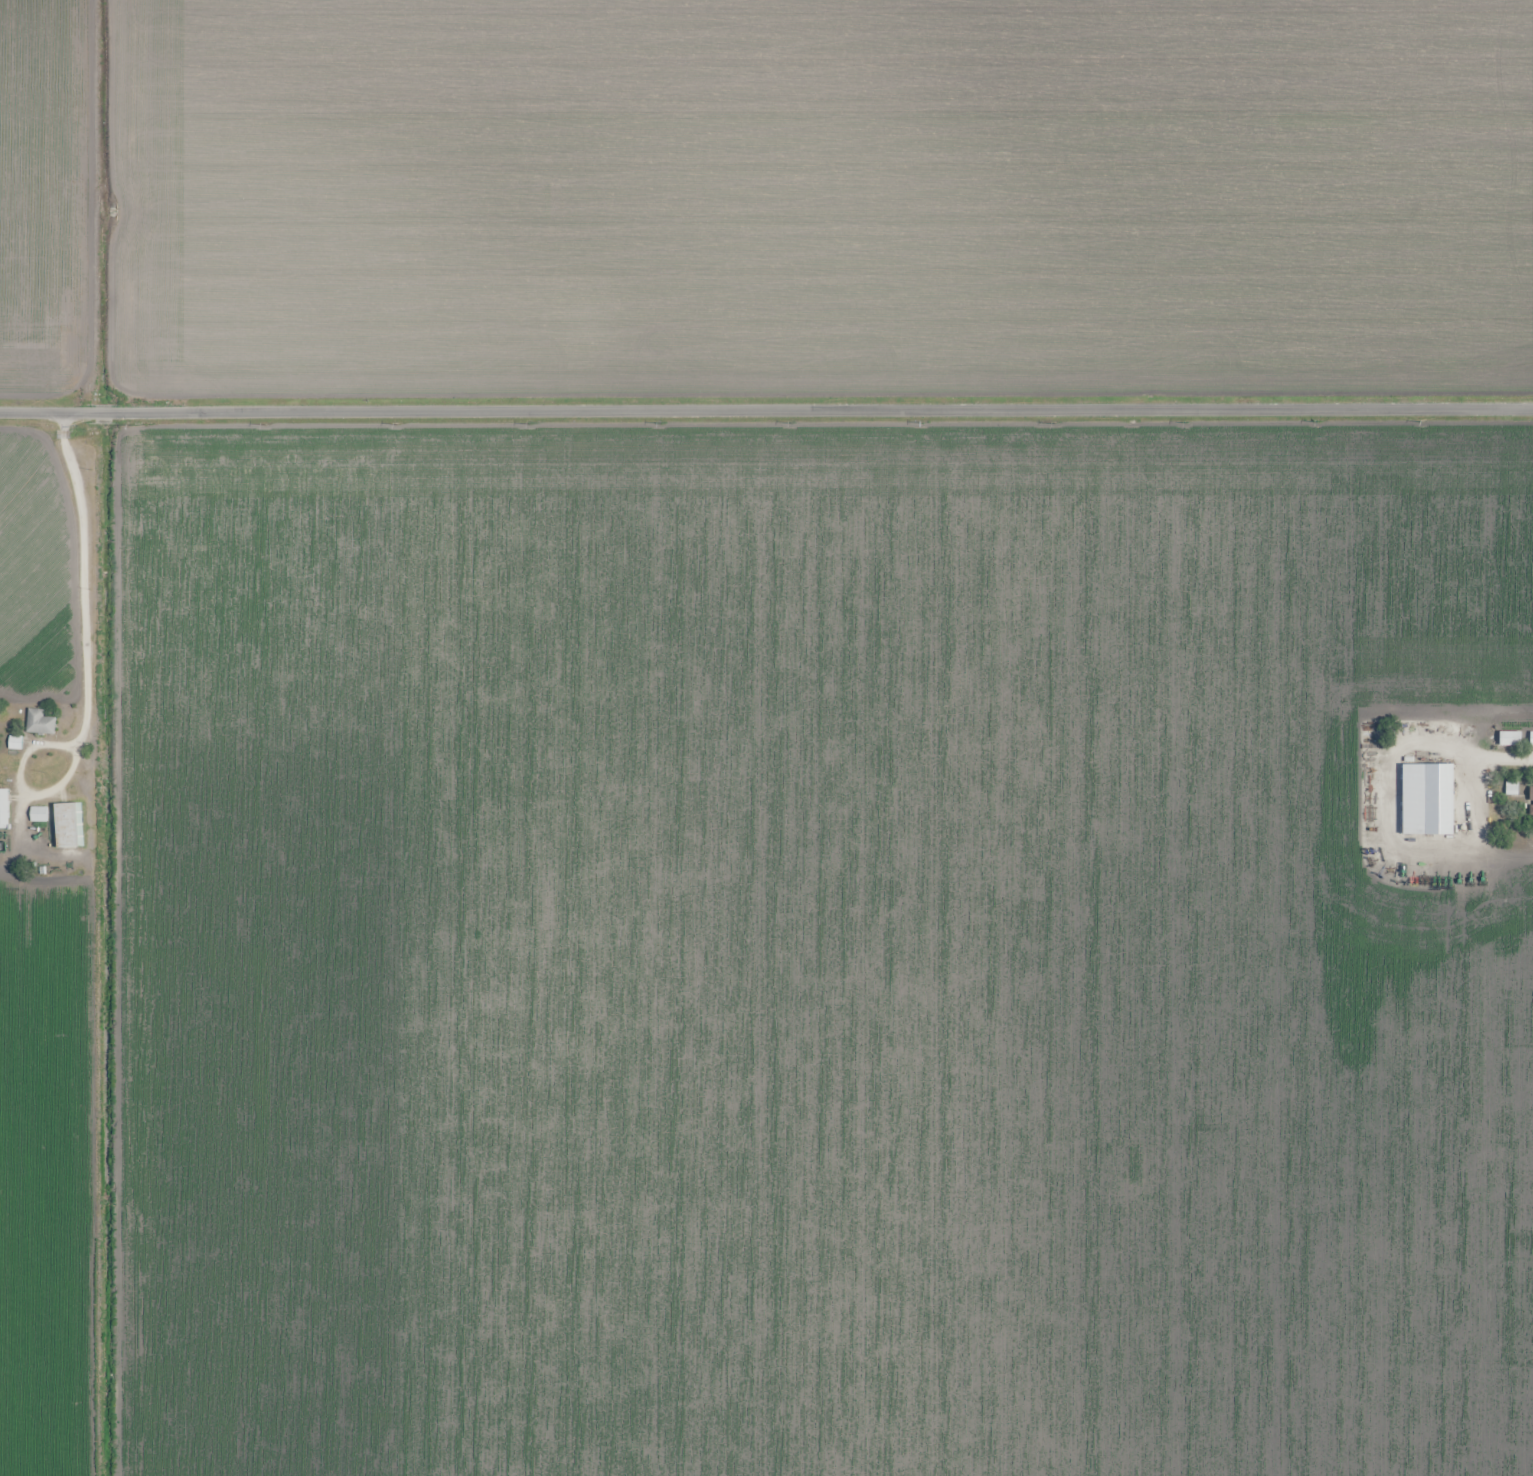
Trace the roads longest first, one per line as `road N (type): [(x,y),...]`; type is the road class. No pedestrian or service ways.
road 1 (residential): [(1532,414),(0,415)]

